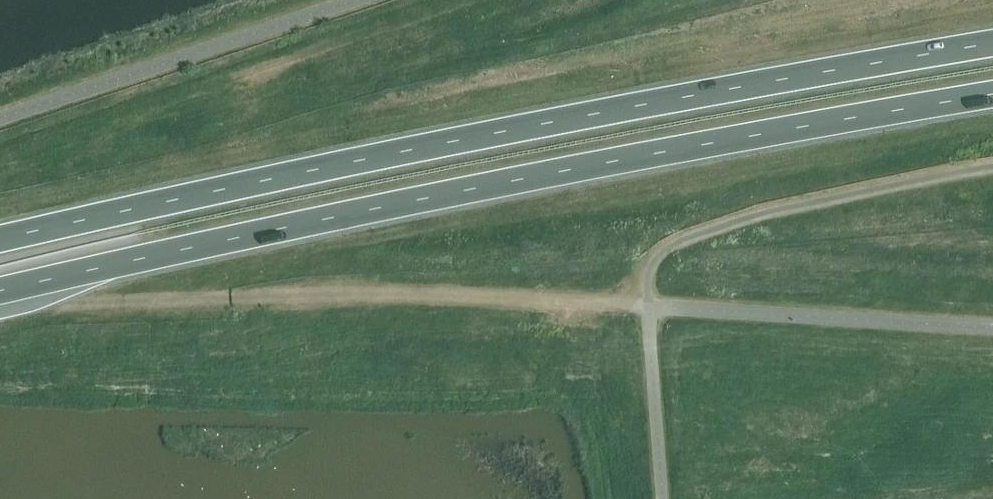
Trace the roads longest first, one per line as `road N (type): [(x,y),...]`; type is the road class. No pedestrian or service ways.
road 1 (trunk): [(0,291),(430,197),(992,98)]
road 2 (trunk): [(992,47),(421,149),(0,239)]

